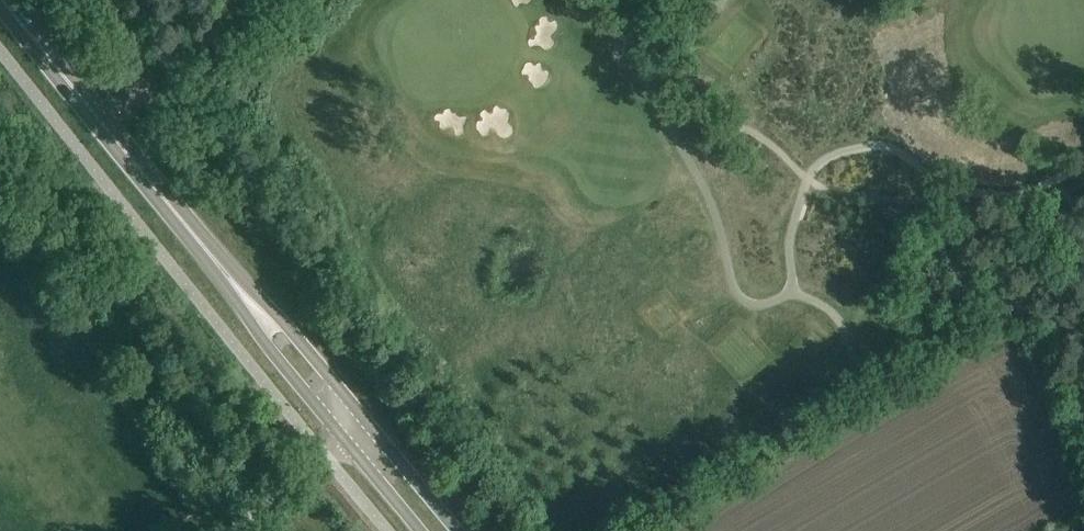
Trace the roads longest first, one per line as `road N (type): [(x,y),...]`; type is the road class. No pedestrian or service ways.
road 1 (secondary): [(443,530),(3,0)]
road 2 (track): [(102,125),(256,0)]
road 3 (track): [(325,452),(230,530)]

